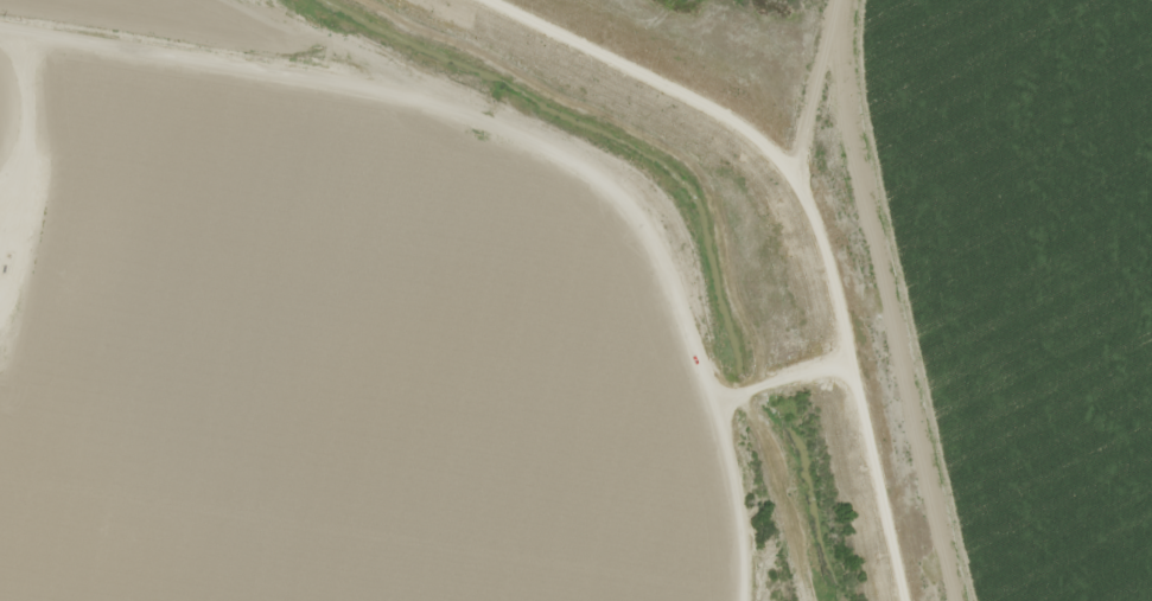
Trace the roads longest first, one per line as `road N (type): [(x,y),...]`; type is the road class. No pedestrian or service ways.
road 1 (residential): [(694,0),(739,121),(827,238),(854,317),(908,600)]
road 2 (residential): [(757,600),(743,385),(692,295),(475,121)]
road 3 (residential): [(743,385),(919,338),(1000,326),(1059,362),(1074,437),(1124,600)]
road 4 (residential): [(0,45),(475,121)]

